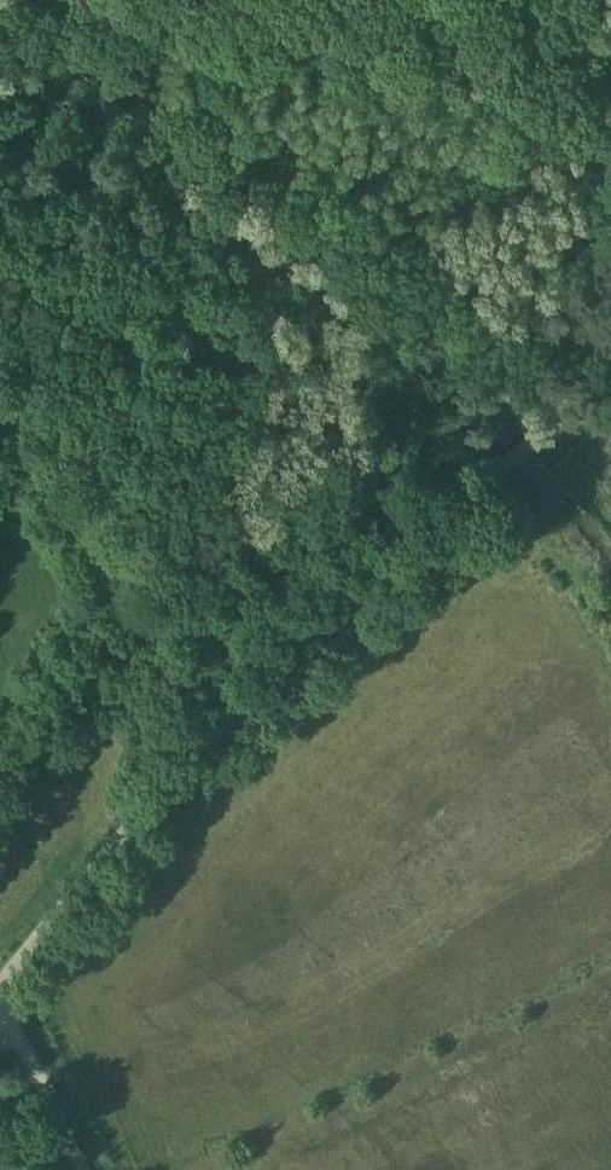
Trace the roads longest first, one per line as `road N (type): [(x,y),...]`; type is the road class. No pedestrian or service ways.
road 1 (unclassified): [(219,740),(491,477),(566,410),(610,386)]
road 2 (unclassified): [(219,740),(117,606),(0,404)]
road 3 (unclassified): [(0,999),(132,832),(219,740)]
road 4 (track): [(0,1016),(76,1169)]

